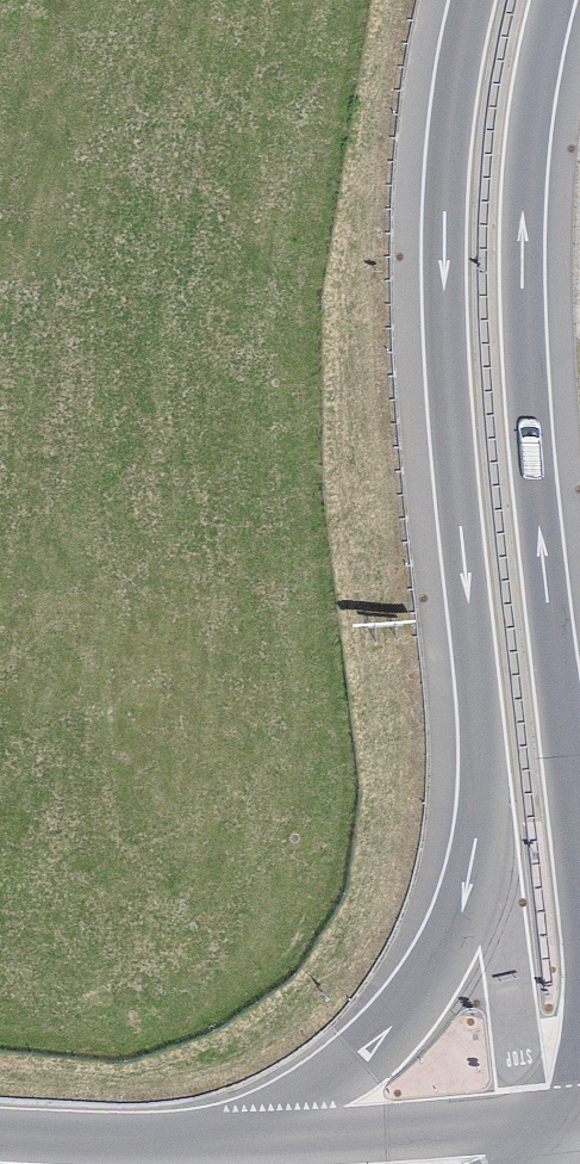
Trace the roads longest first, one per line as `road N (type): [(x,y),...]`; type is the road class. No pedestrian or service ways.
road 1 (motorway): [(579,819),(527,334),(533,129),(557,0)]
road 2 (motorway): [(476,0),(462,60),(448,197),(449,338),(484,818)]
road 3 (motorway): [(484,818),(454,931),(414,999),(361,1058),(237,1142)]
road 4 (motorway): [(484,818),(533,1161)]
road 5 (secondary): [(524,1162),(383,1142),(237,1142)]
road 6 (secondary): [(237,1142),(0,1134)]

